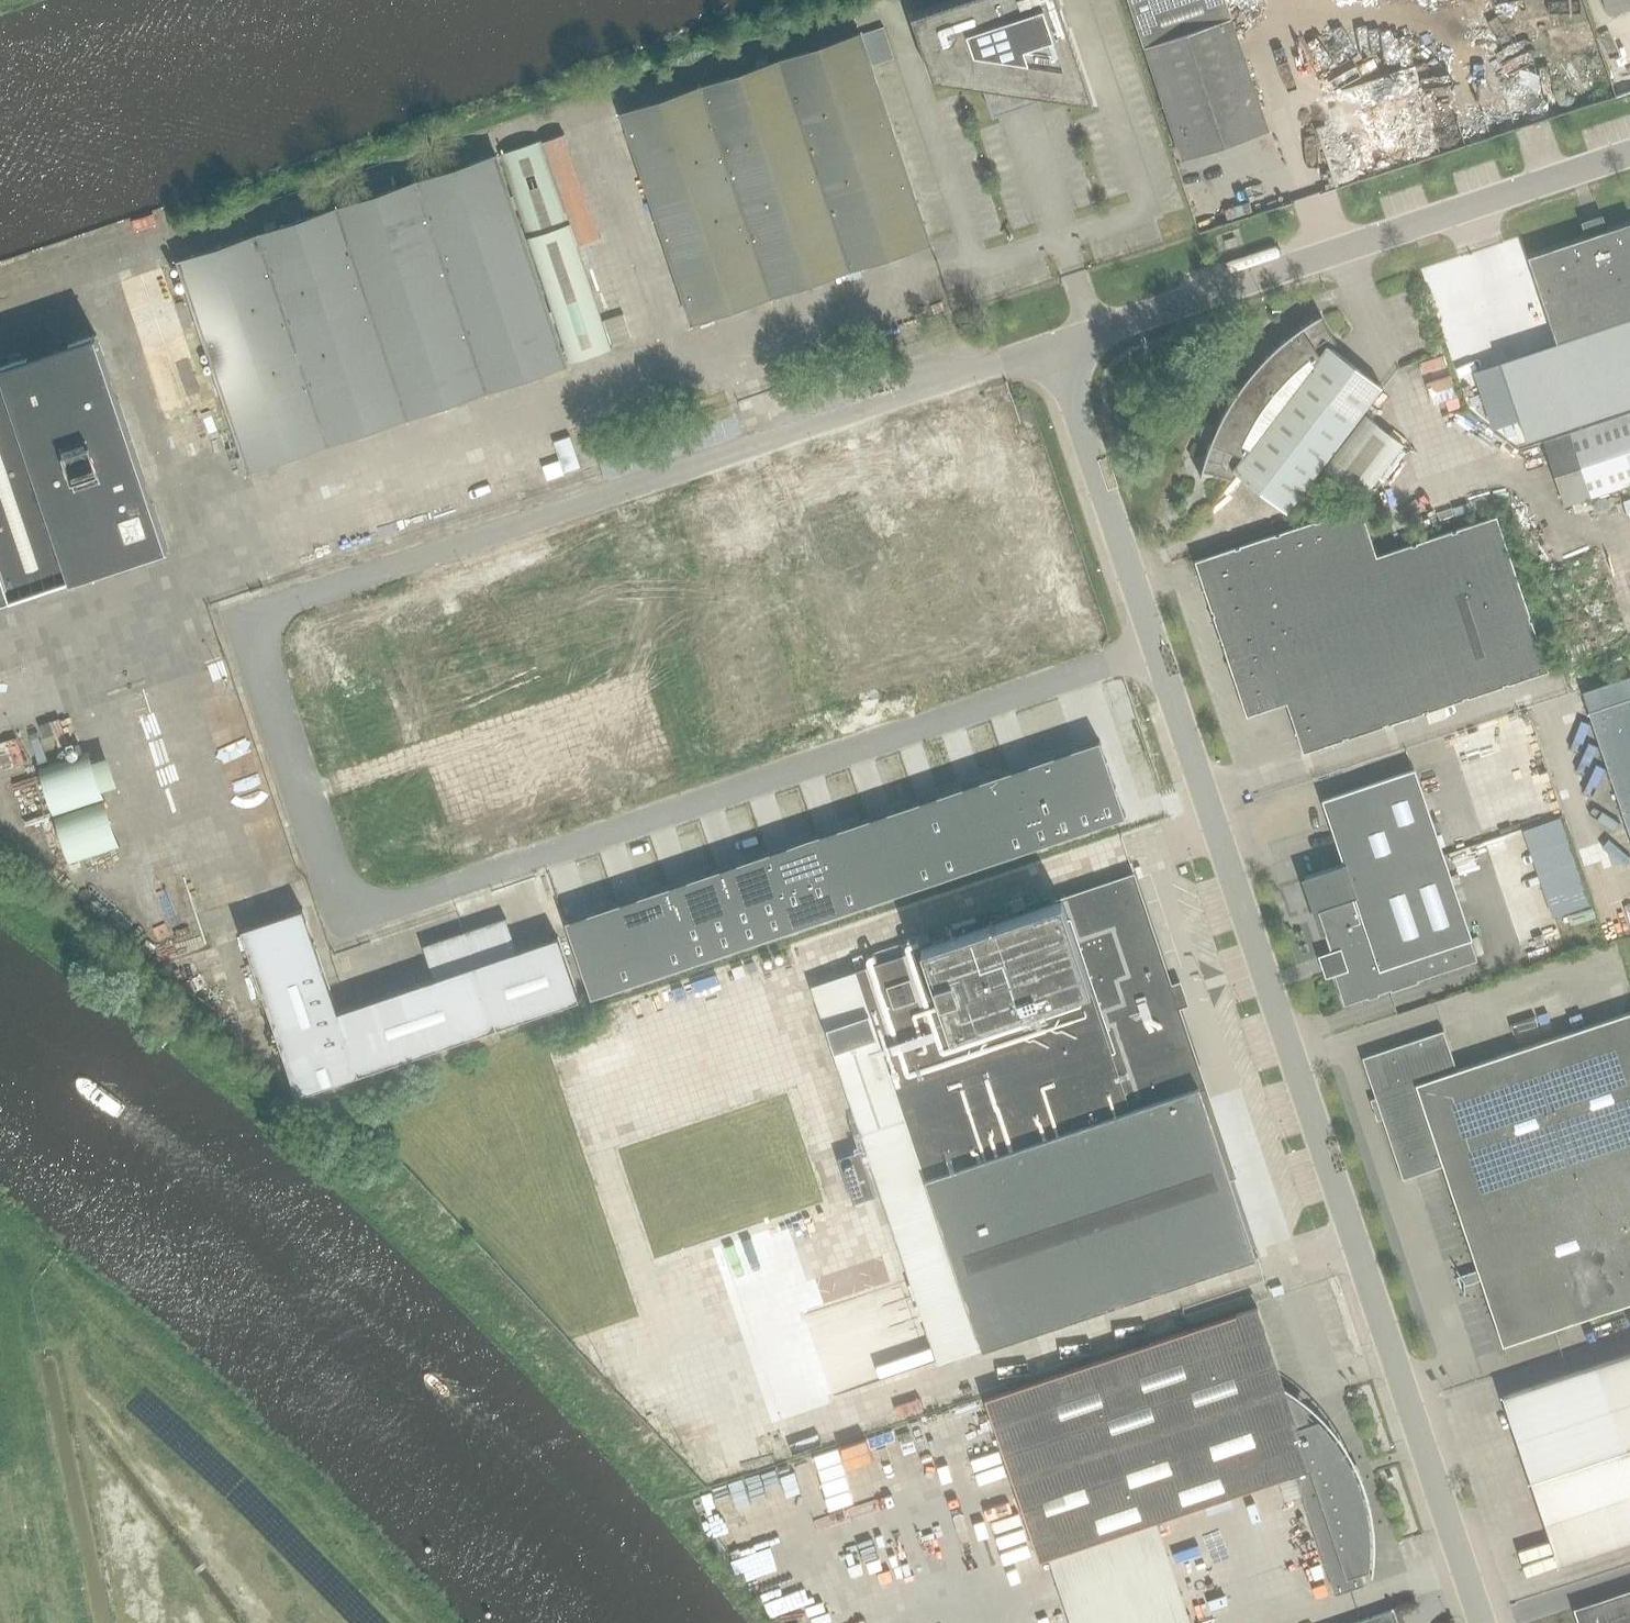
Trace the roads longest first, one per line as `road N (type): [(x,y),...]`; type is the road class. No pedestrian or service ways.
road 1 (unclassified): [(1156,647),(347,922),(245,617),(1054,345)]
road 2 (unclassified): [(1482,1622),(1156,647)]
road 3 (unclassified): [(1054,345),(1629,152)]
road 4 (unclassified): [(1156,647),(1054,345)]

